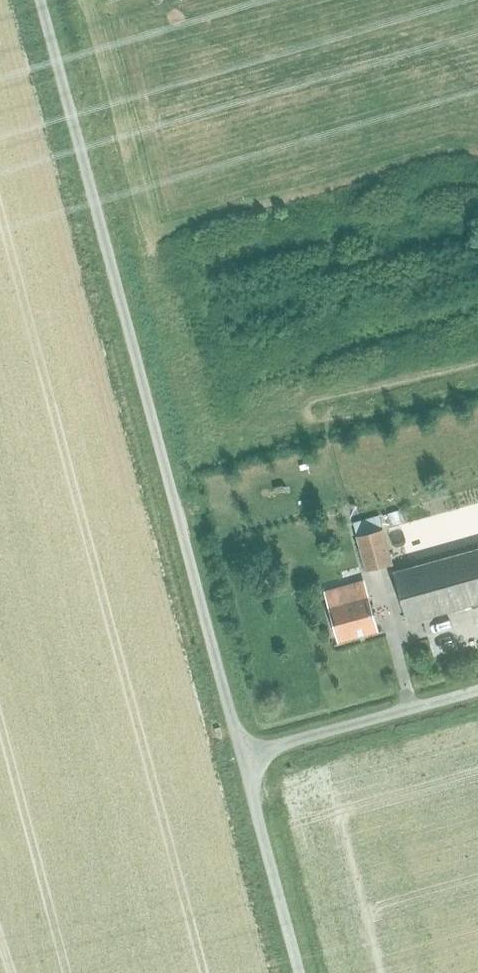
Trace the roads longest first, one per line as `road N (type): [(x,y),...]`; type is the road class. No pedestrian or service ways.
road 1 (unclassified): [(242,756),(38,0)]
road 2 (unclassified): [(242,756),(477,691)]
road 3 (unclassified): [(299,972),(242,756)]

